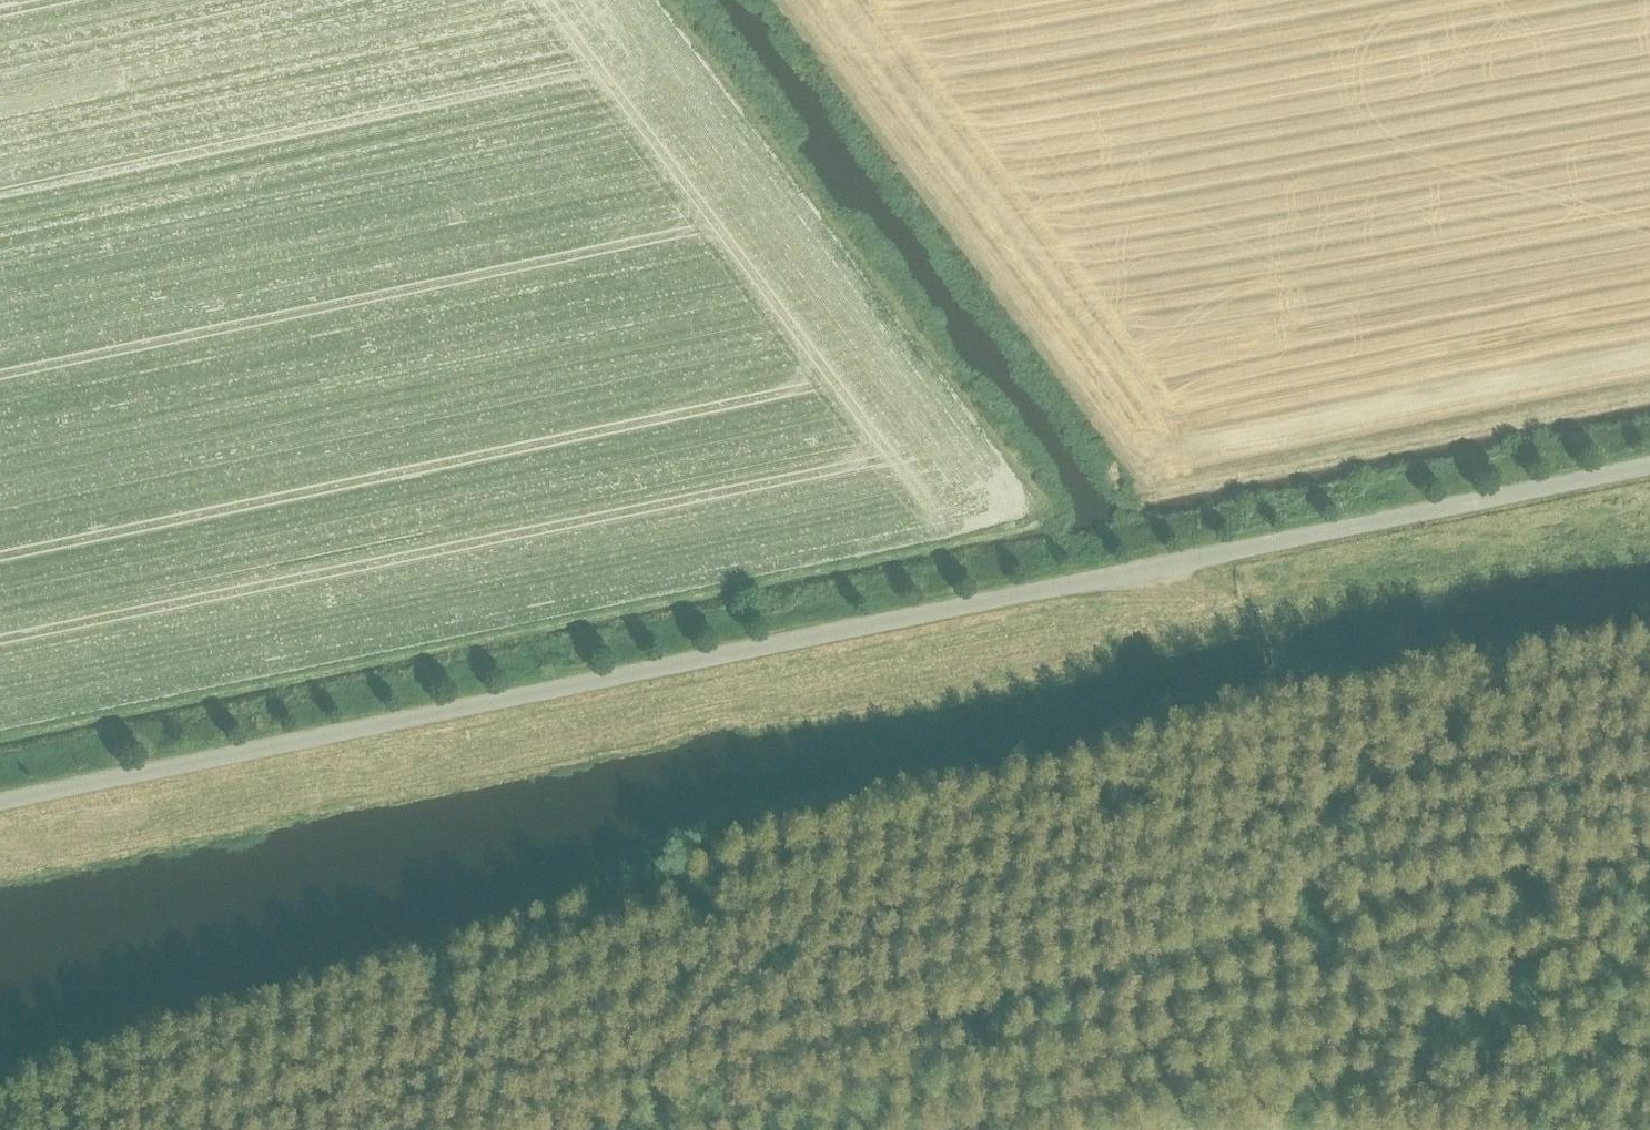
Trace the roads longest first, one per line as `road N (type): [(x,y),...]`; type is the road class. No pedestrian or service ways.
road 1 (unclassified): [(0,806),(1649,464)]

